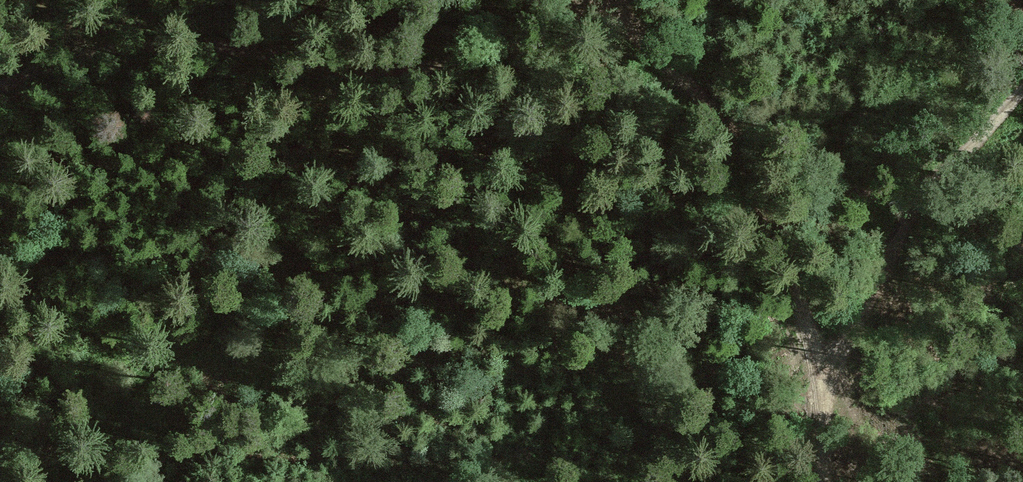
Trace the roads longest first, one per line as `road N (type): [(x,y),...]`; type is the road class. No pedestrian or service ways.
road 1 (track): [(605,1),(528,45),(464,70),(354,71),(186,44),(48,61),(0,89)]
road 2 (track): [(464,70),(443,113),(356,198),(266,260),(61,481)]
road 3 (track): [(1022,91),(915,207),(742,154),(606,0)]
road 4 (track): [(742,154),(827,376),(830,481)]
road 5 (track): [(915,207),(827,376)]

